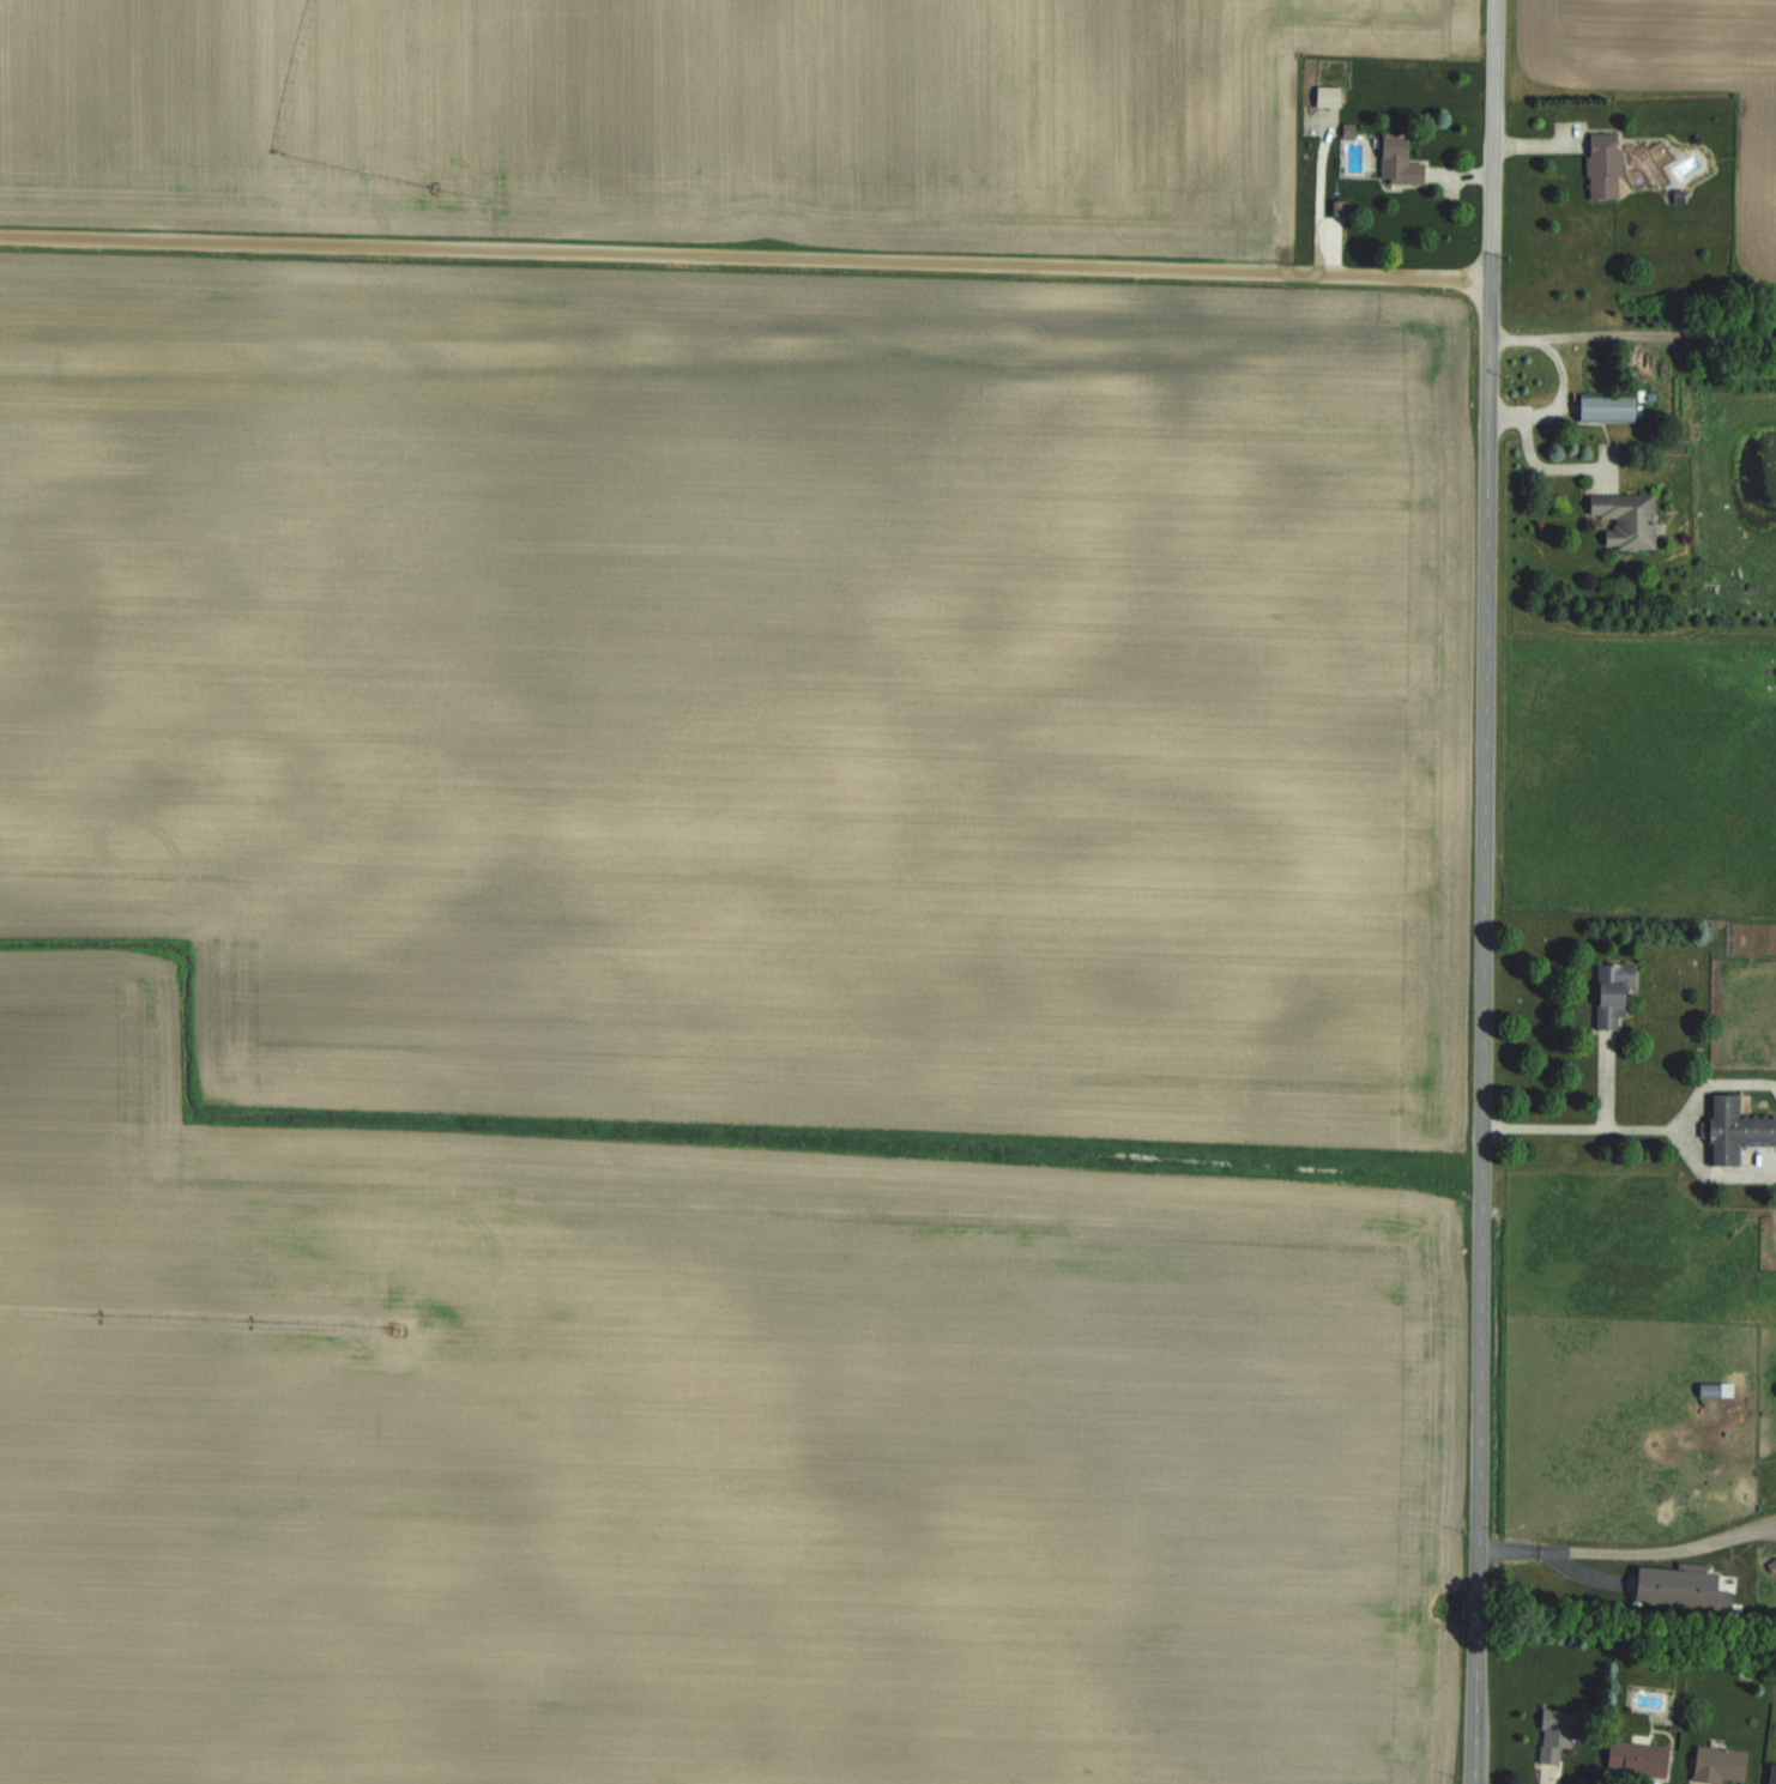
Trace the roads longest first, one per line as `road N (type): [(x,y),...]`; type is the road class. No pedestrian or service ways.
road 1 (residential): [(1467,1783),(1488,279)]
road 2 (residential): [(0,236),(1488,279)]
road 3 (residential): [(1488,279),(1494,0)]

